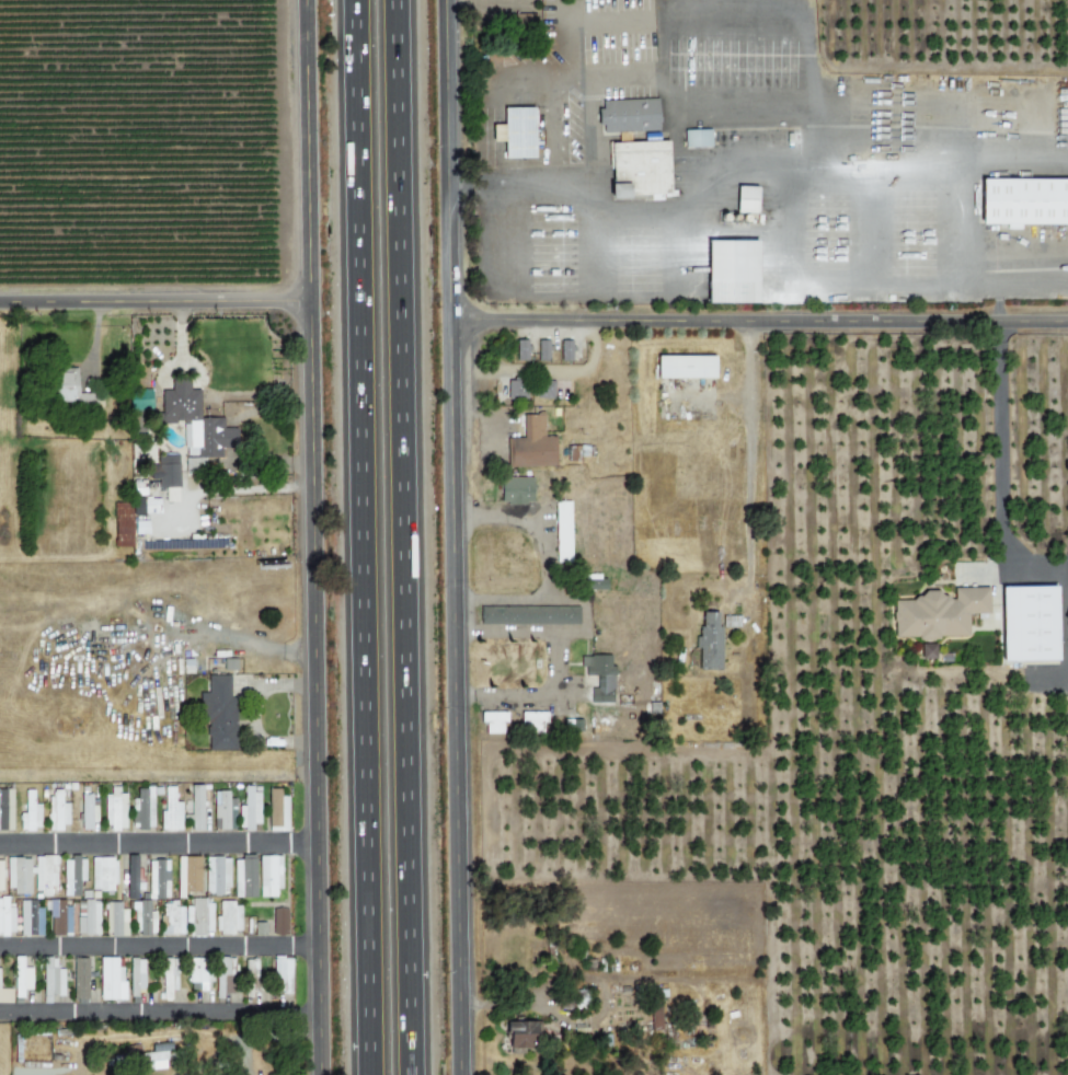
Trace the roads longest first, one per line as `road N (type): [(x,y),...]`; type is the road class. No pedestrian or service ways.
road 1 (motorway): [(414,1074),(397,0)]
road 2 (tertiary): [(324,1074),(309,0)]
road 3 (motorway): [(357,0),(371,1074)]
road 4 (tertiary): [(460,1074),(449,0)]
road 5 (residential): [(453,322),(1067,323)]
road 6 (residential): [(0,1012),(323,1016)]
road 7 (residential): [(0,946),(322,946)]
road 8 (residential): [(321,846),(0,845)]
road 9 (residential): [(0,304),(312,301)]

